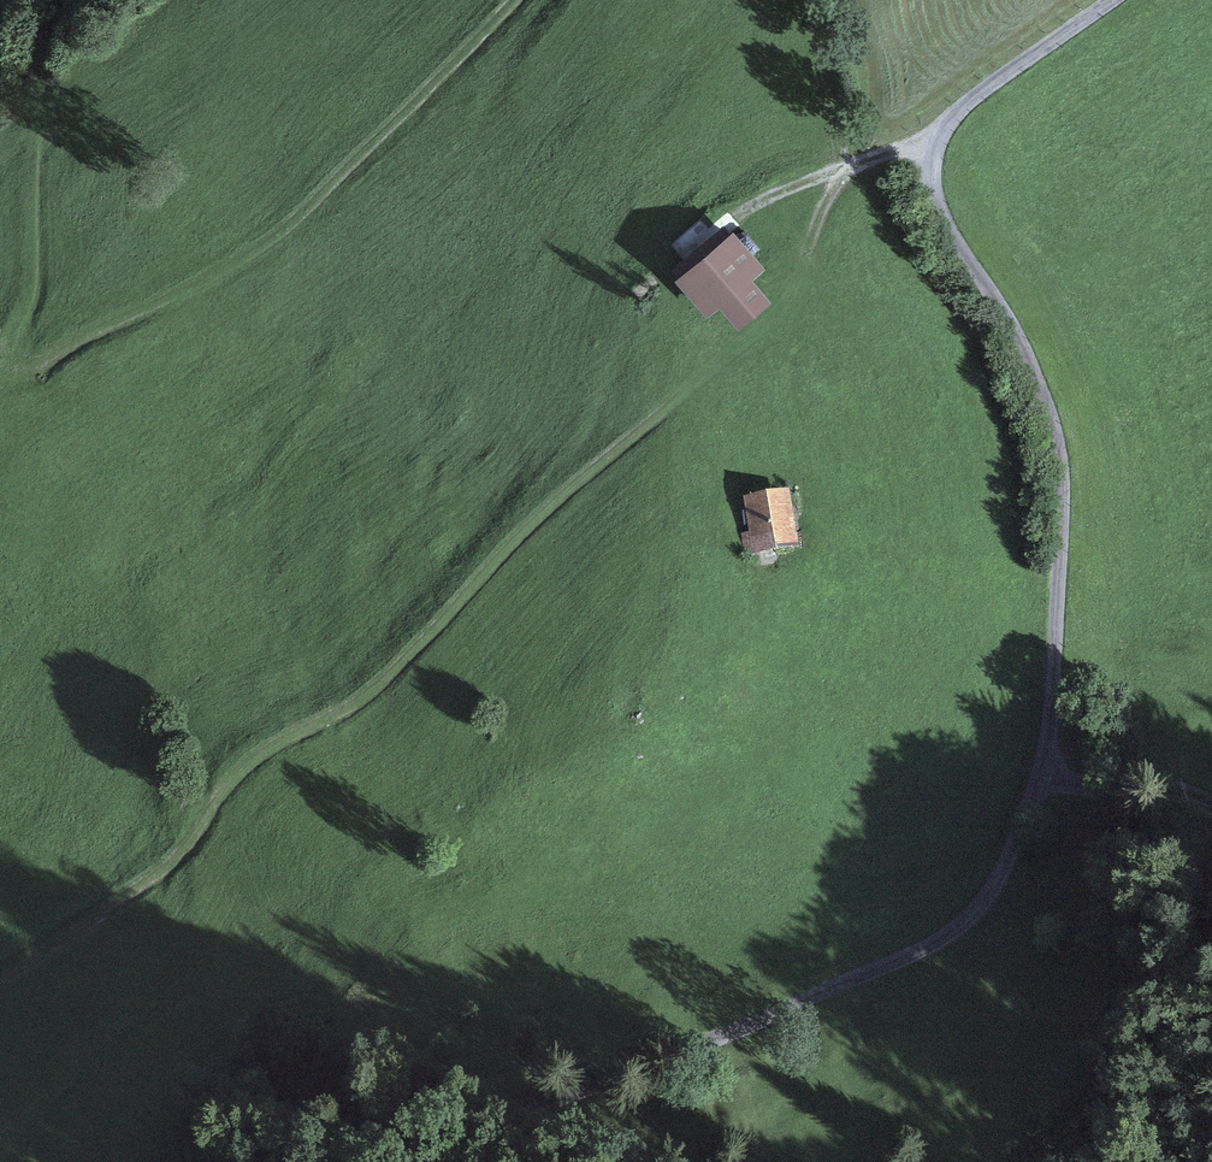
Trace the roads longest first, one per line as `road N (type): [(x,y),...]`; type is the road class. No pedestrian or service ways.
road 1 (unclassified): [(1111,0),(970,102),(933,157),(946,221),(1004,316),(1063,450),(1055,708),(1017,841),(959,928),(818,1002),(485,1132),(470,1161)]
road 2 (track): [(937,141),(862,153),(842,167),(823,199),(787,307),(737,359),(617,439),(553,498),(355,719),(264,798),(0,987)]
road 3 (track): [(62,0),(47,36),(33,284),(14,360),(35,364),(270,244),(513,0)]
road 4 (track): [(1038,783),(1211,798)]

